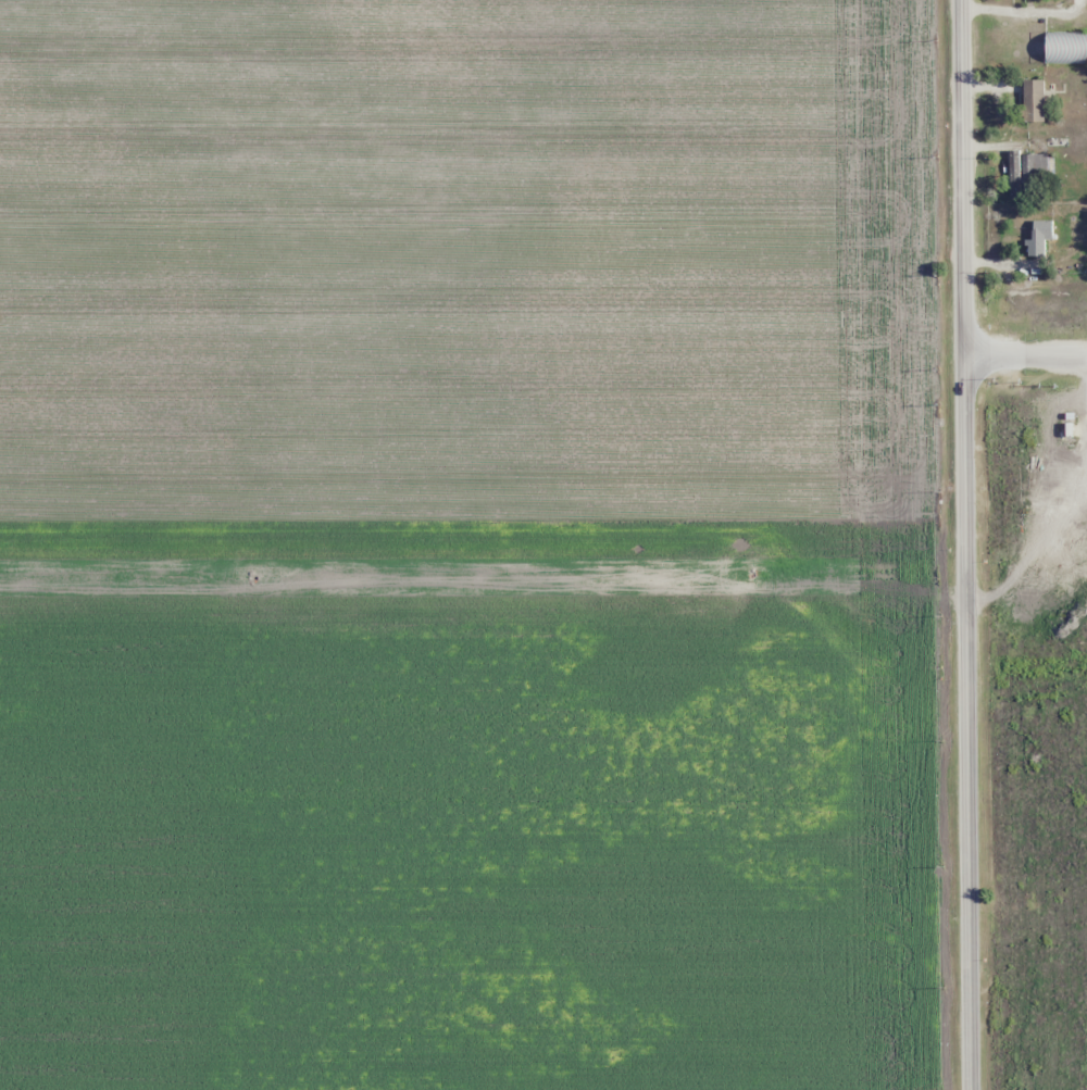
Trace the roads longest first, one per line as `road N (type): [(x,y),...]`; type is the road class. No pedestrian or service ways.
road 1 (tertiary): [(966,0),(979,1089)]

